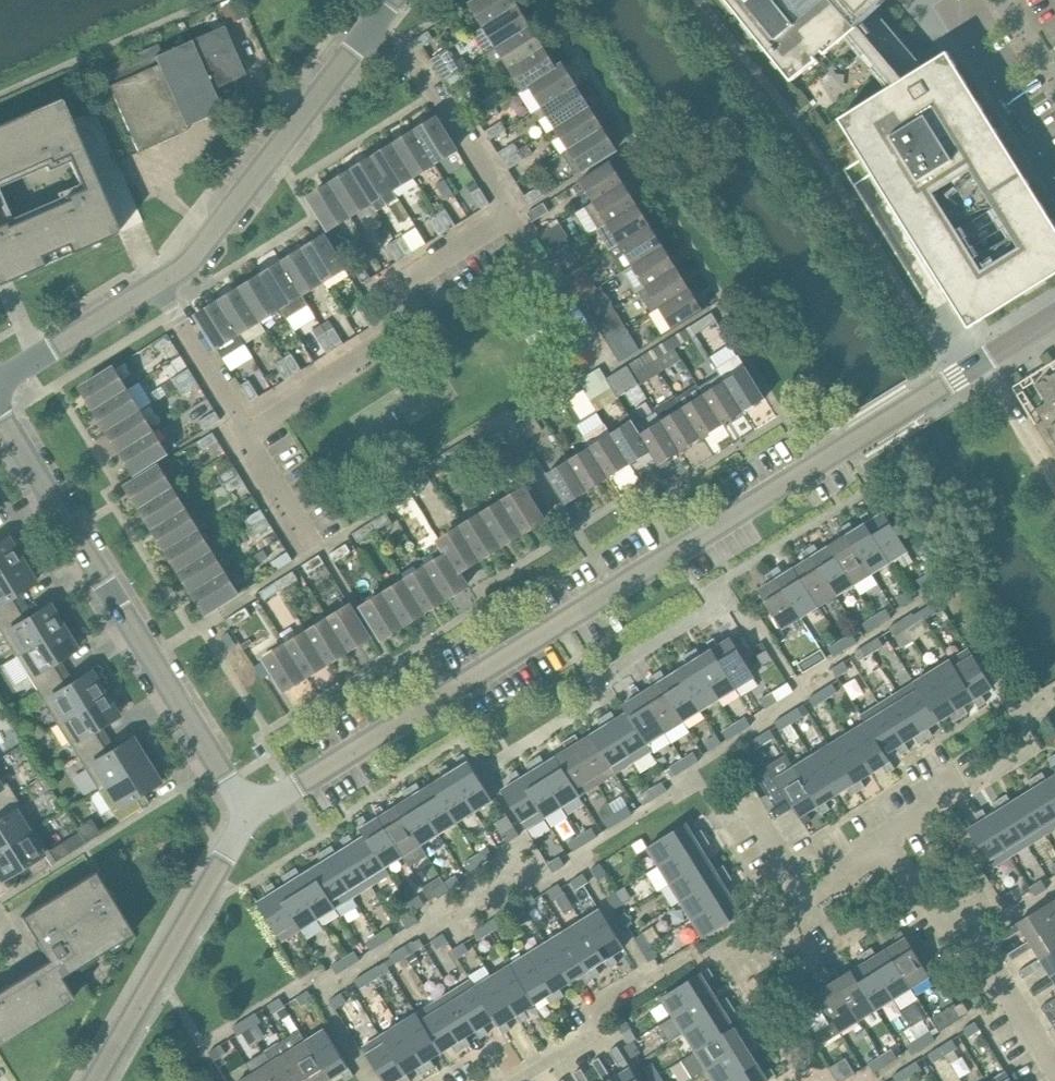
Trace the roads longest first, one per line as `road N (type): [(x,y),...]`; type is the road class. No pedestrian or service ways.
road 1 (unclassified): [(251,813),(850,441)]
road 2 (unclassified): [(251,813),(0,413)]
road 3 (residential): [(243,429),(403,332),(409,282),(510,220)]
road 4 (unclassified): [(370,26),(186,266),(160,285)]
road 5 (unclassified): [(95,1080),(251,813)]
road 6 (residential): [(1054,1071),(973,935),(883,847)]
road 7 (residential): [(510,220),(428,79),(370,26)]
road 8 (residential): [(1054,168),(954,0)]
road 9 (residential): [(725,955),(883,847)]
road 10 (unclassified): [(160,285),(0,383)]
road 11 (residential): [(516,1080),(591,1034),(595,1008),(650,976)]
road 12 (residential): [(243,429),(160,285)]
road 13 (residential): [(588,355),(510,220)]
road 14 (residential): [(1054,317),(929,395)]
road 15 (residential): [(320,548),(243,429)]

